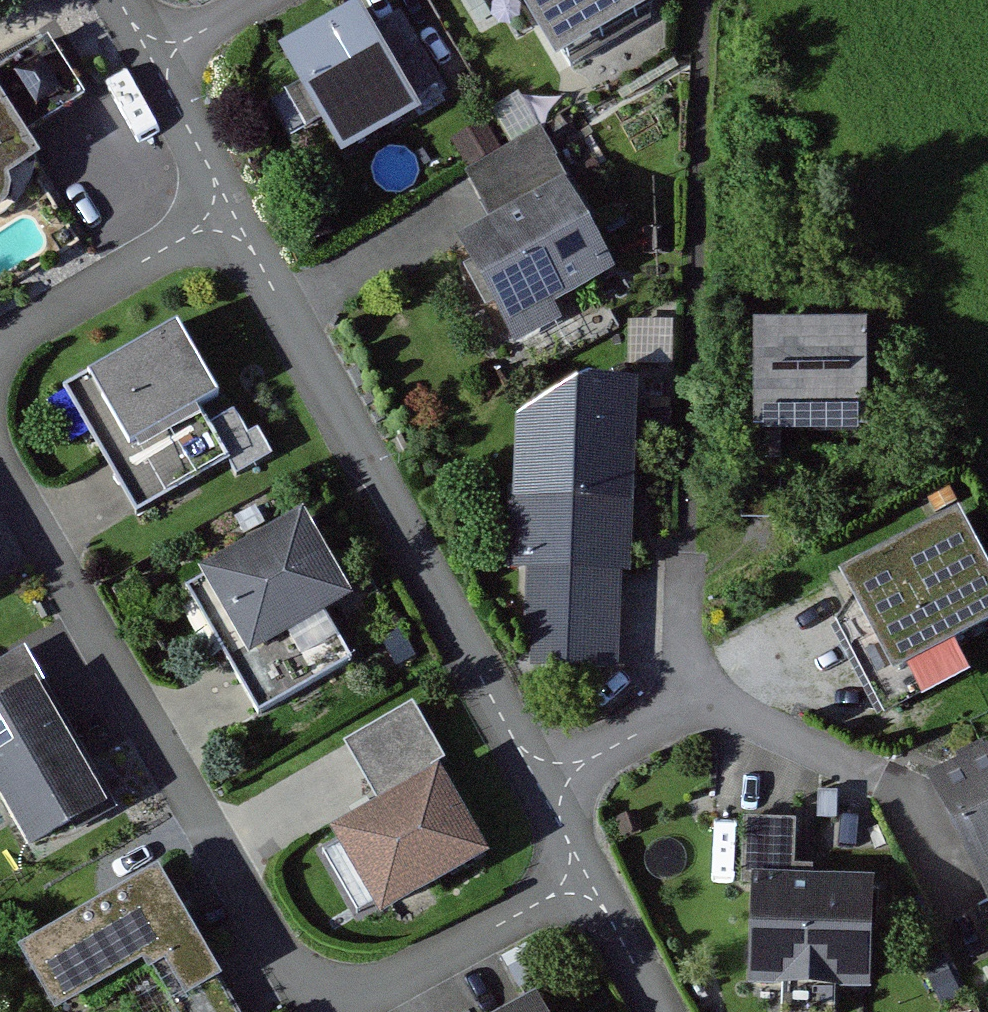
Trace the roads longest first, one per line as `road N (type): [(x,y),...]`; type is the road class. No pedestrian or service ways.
road 1 (residential): [(588,878),(230,208)]
road 2 (residential): [(310,1011),(0,460)]
road 3 (residential): [(588,878),(322,1011)]
road 4 (residential): [(0,343),(230,208)]
road 5 (residential): [(230,208),(116,0)]
road 6 (residential): [(663,1011),(588,878)]

